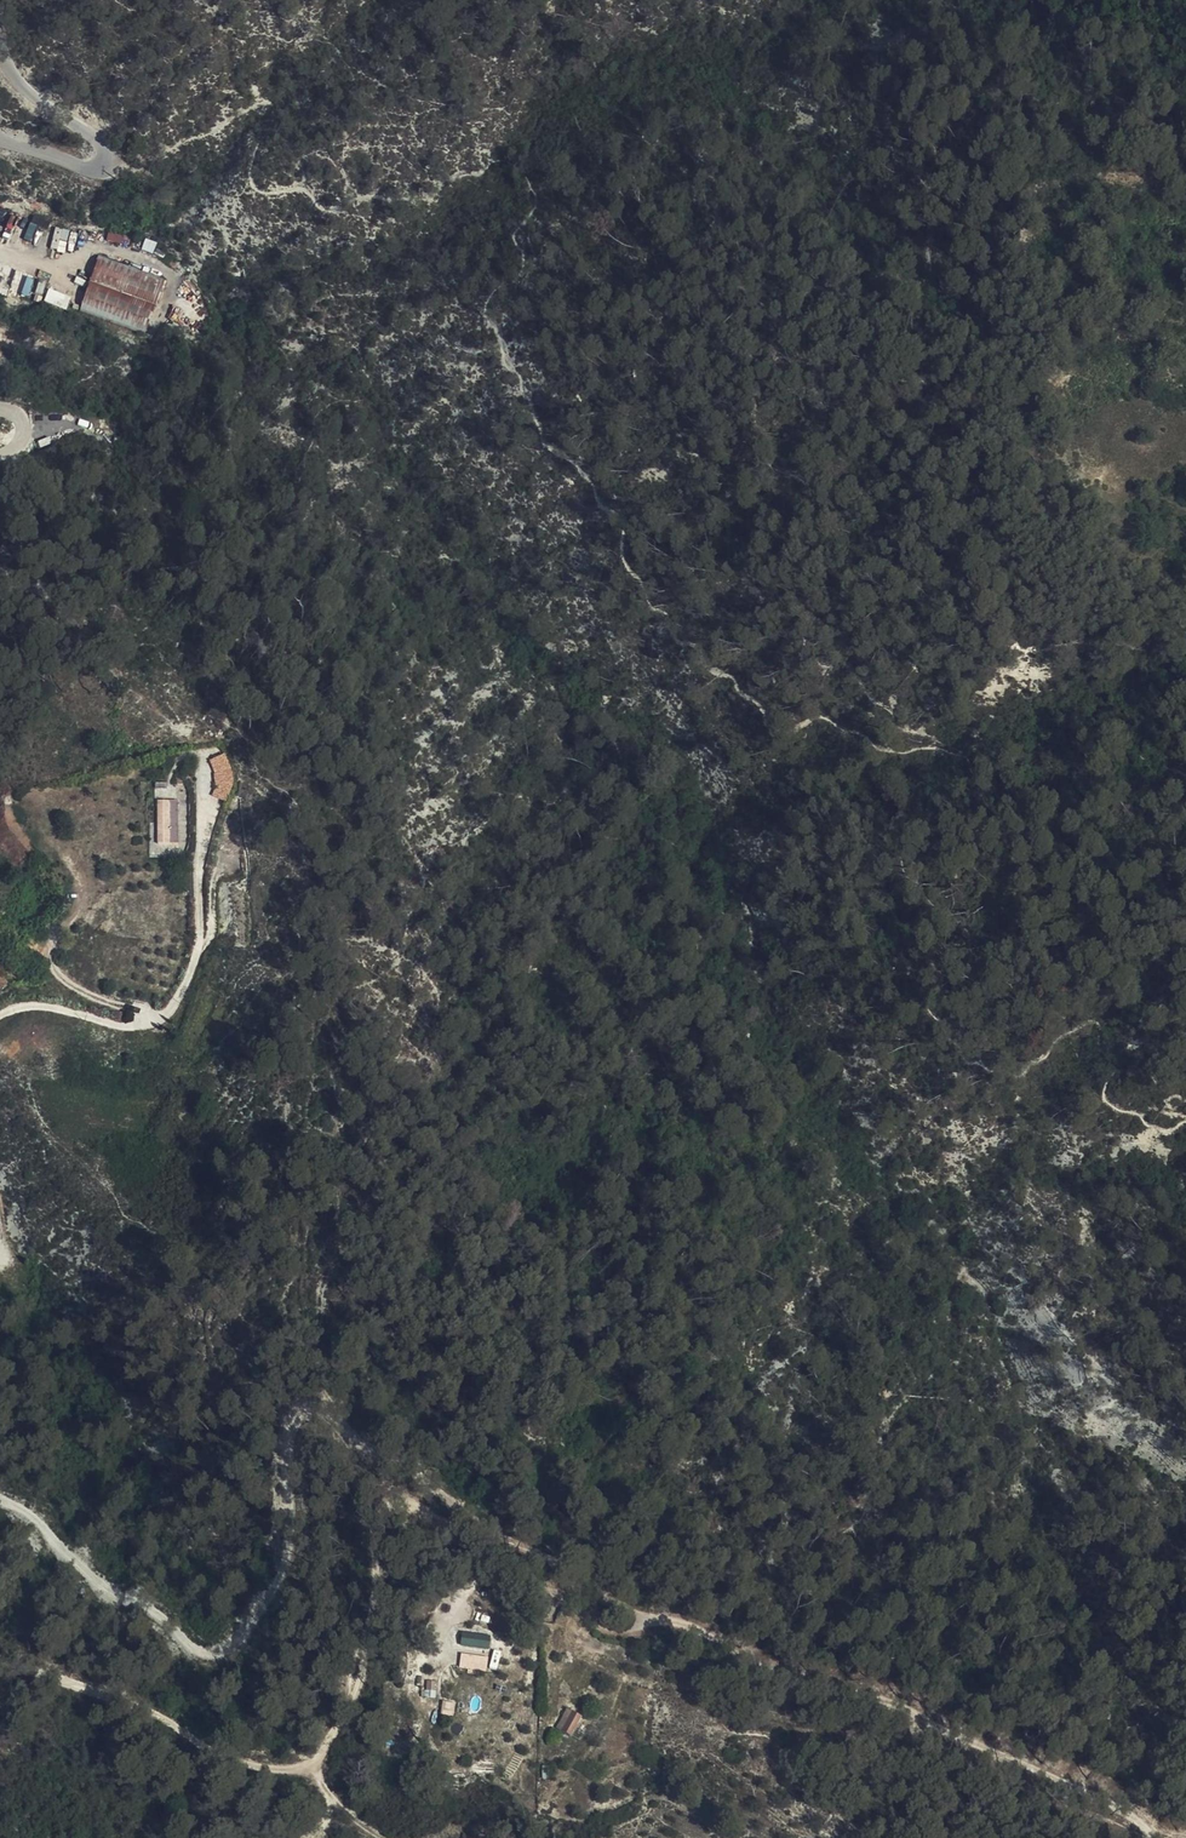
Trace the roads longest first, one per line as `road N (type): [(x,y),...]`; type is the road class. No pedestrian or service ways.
road 1 (track): [(0,1659),(145,1709),(252,1763),(285,1768),(313,1761),(357,1686),(375,1631),(386,1520),(412,1476),(322,1419),(298,1426),(287,1451),(283,1568),(268,1603),(221,1650),(199,1648),(0,1497)]
road 2 (track): [(1157,1837),(1105,1799),(940,1721),(640,1614),(572,1566),(479,1526),(456,1501),(412,1476)]
road 3 (unclassified): [(0,38),(11,71),(90,133),(106,149),(106,164),(93,172),(0,138)]

